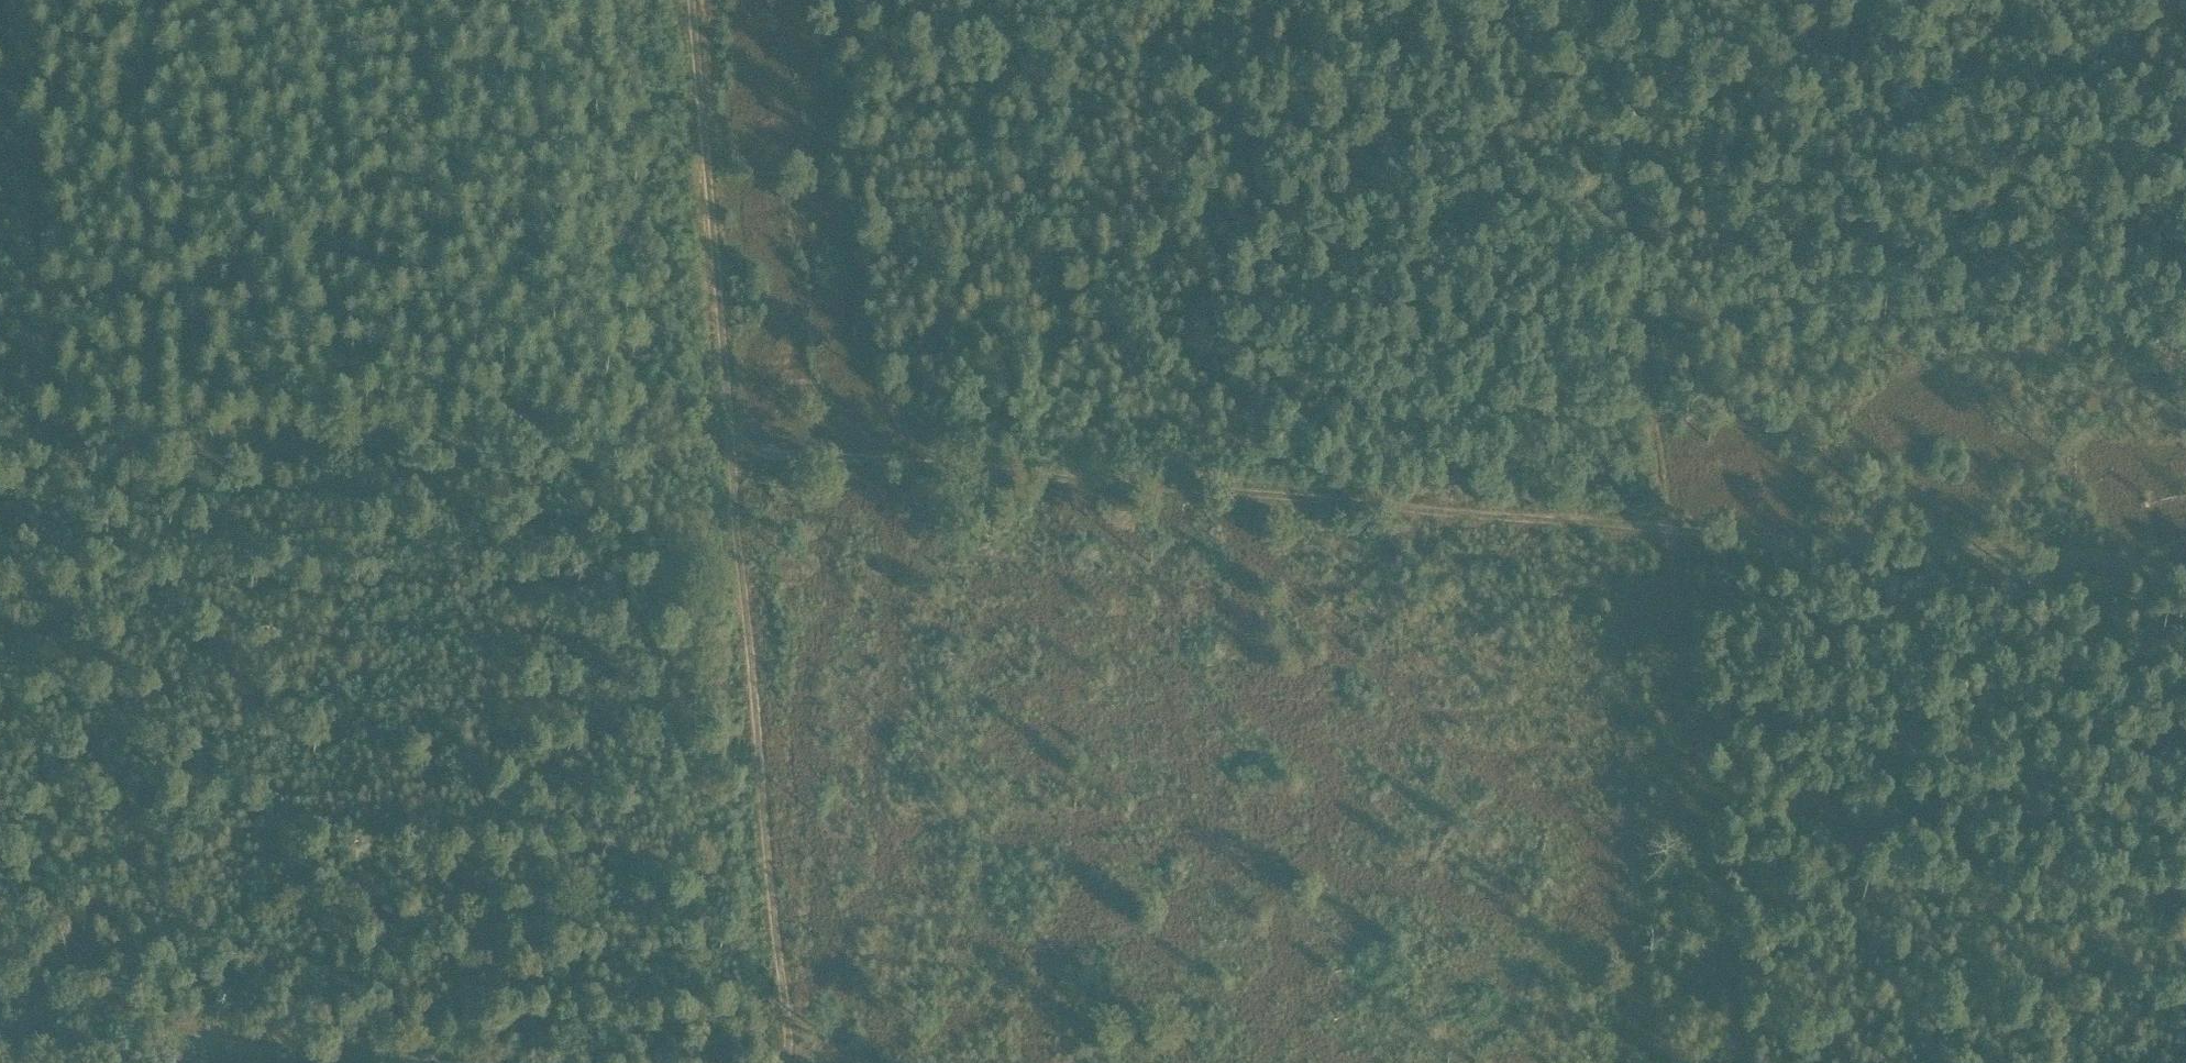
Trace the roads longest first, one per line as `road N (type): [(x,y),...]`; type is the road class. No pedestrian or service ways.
road 1 (track): [(0,444),(734,445),(2185,568)]
road 2 (track): [(1603,0),(1686,525),(1745,1062)]
road 3 (track): [(791,1062),(695,0)]
road 4 (track): [(0,1006),(362,1062)]

